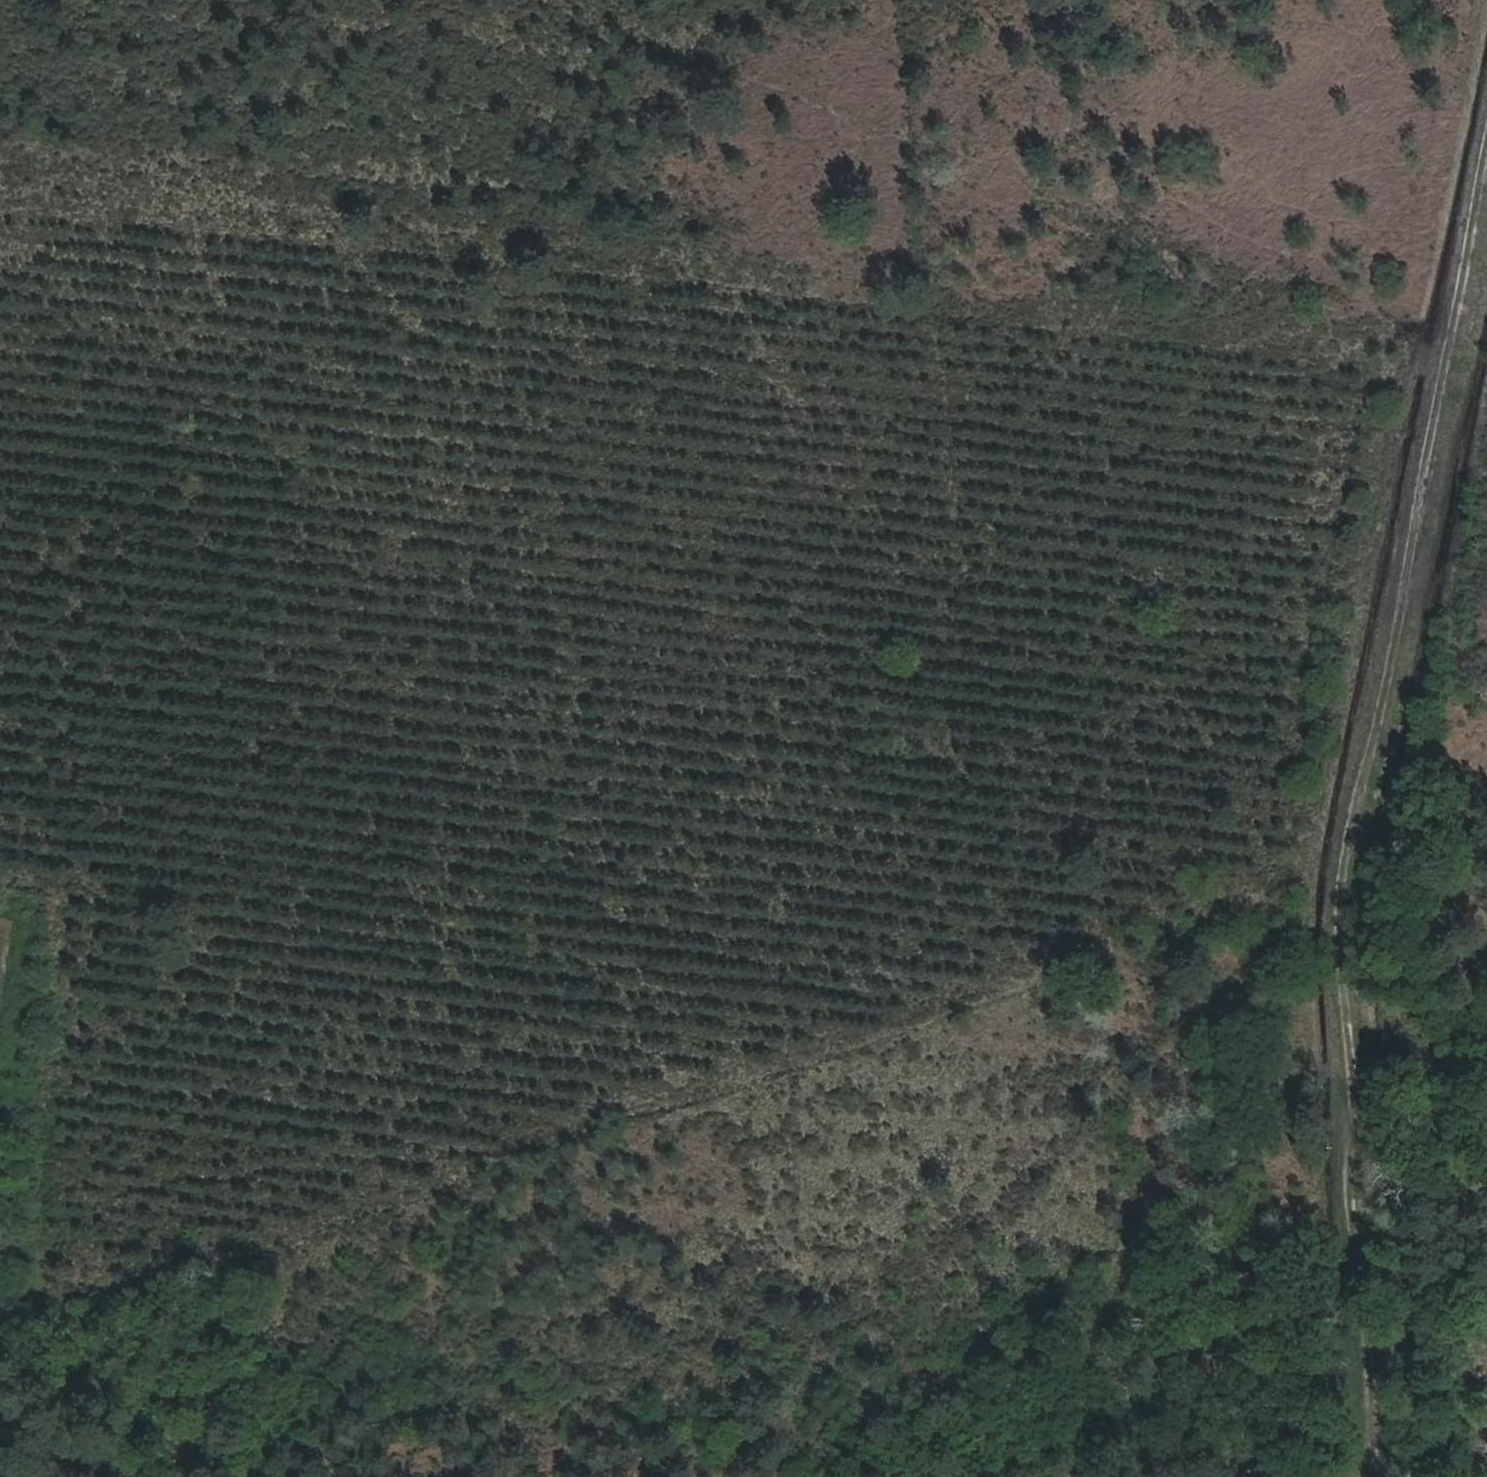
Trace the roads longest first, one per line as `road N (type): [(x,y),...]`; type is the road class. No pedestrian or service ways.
road 1 (track): [(1374,1476),(1363,1331),(1340,1244),(1340,898),(1486,192)]
road 2 (track): [(1351,842),(1486,799)]

